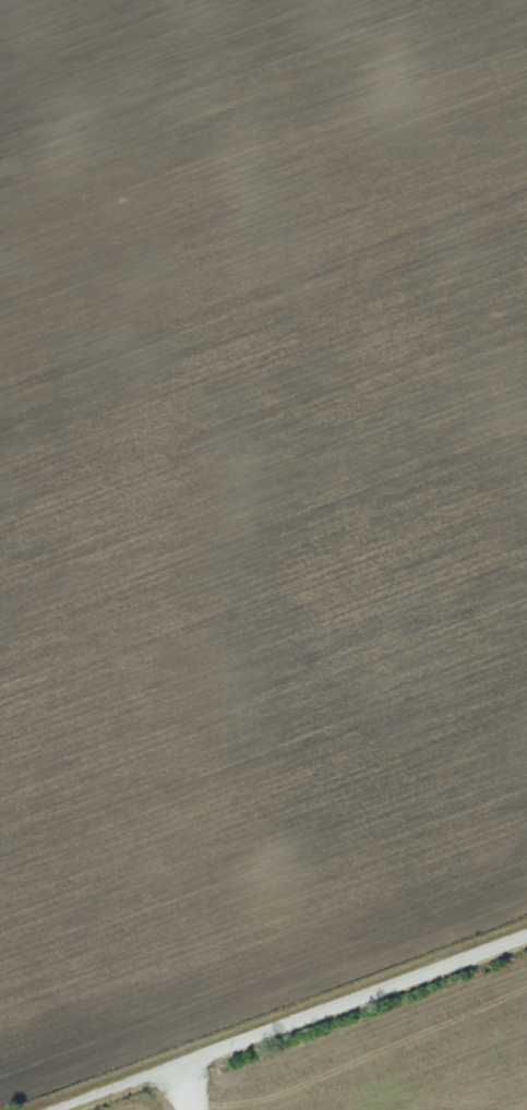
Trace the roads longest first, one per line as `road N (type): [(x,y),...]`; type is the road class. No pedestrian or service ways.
road 1 (residential): [(71,1109),(526,941)]

